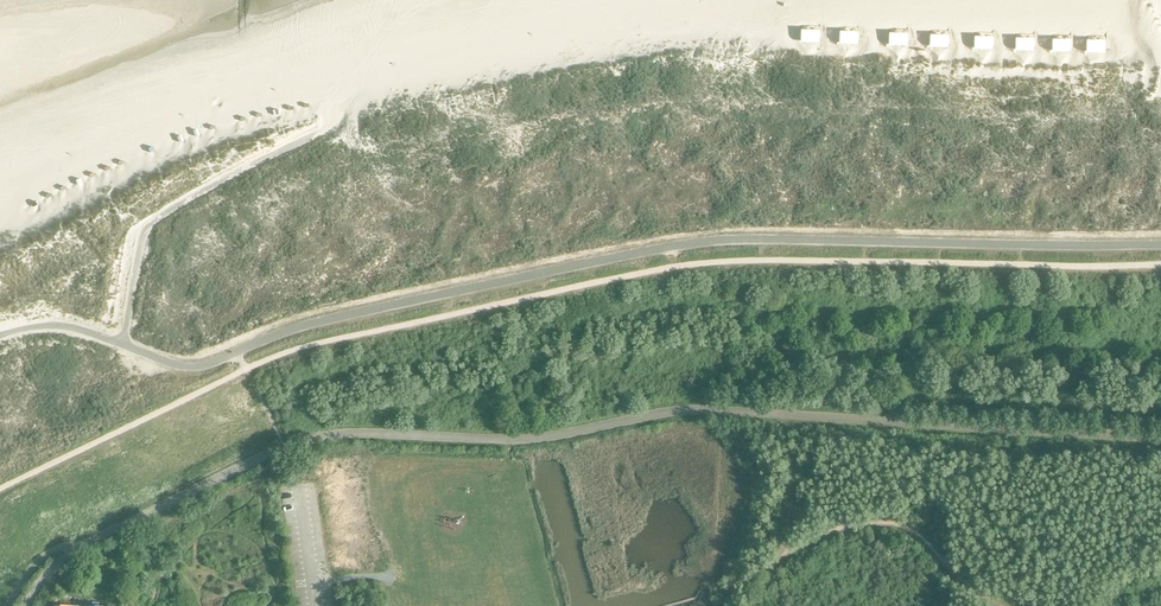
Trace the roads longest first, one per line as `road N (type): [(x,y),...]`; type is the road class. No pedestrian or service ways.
road 1 (track): [(122,345),(139,248),(152,222),(352,113)]
road 2 (track): [(508,439),(553,605)]

